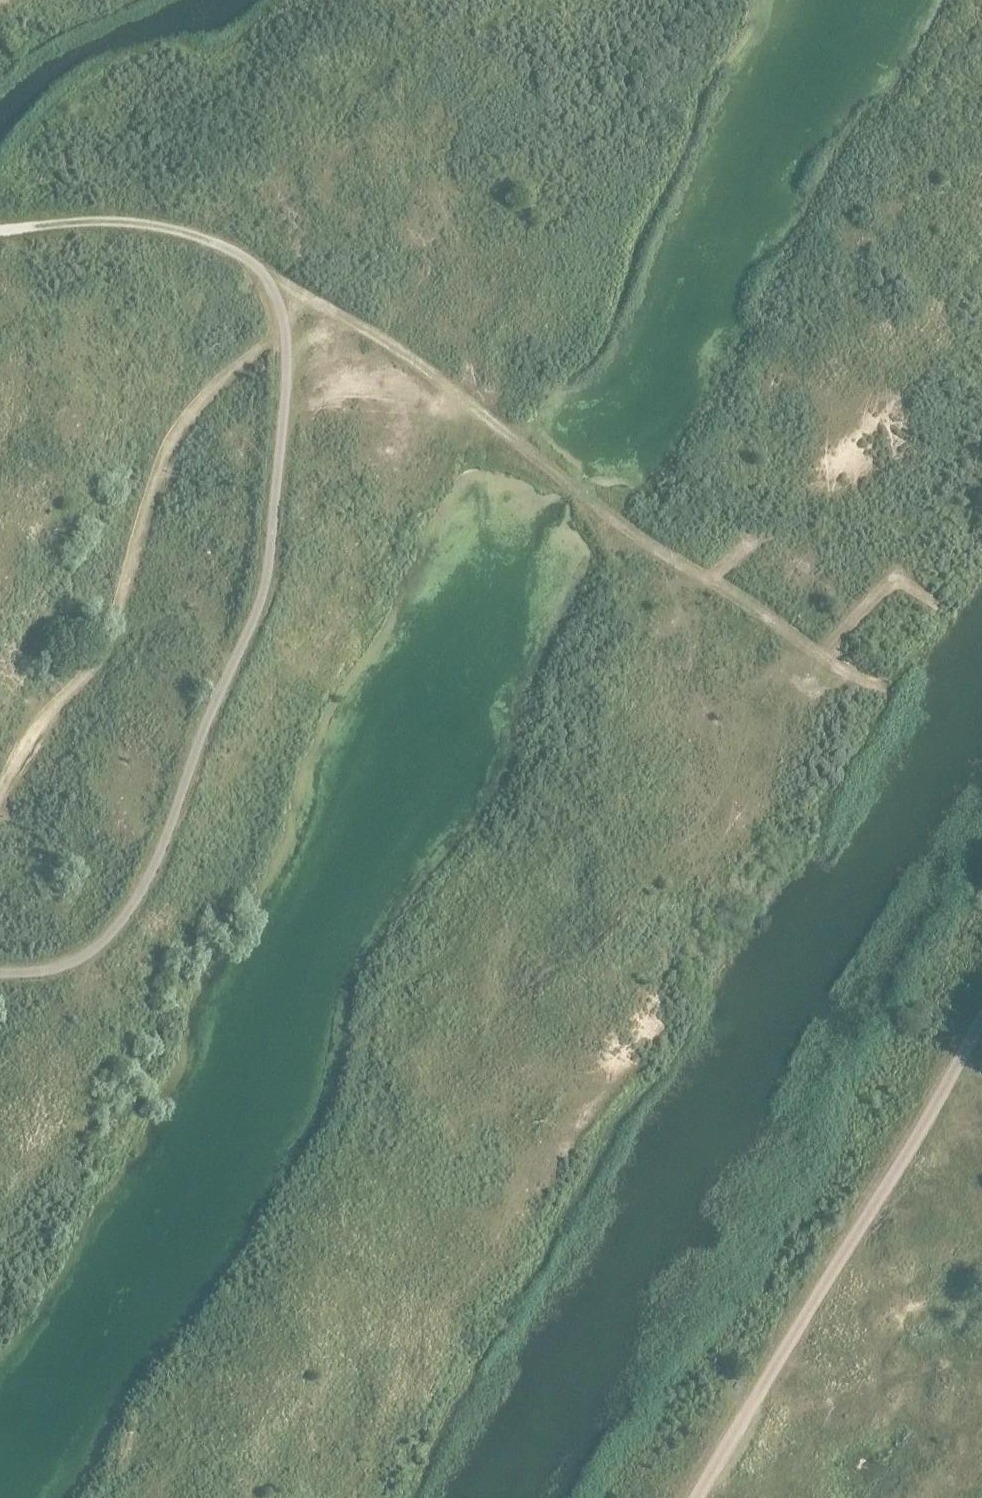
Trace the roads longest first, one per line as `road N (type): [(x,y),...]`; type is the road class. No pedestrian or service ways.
road 1 (track): [(0,229),(121,219),(218,244),(264,273),(279,305),(286,355),(261,605),(164,845),(137,902),(99,947),(62,967),(0,972)]
road 2 (track): [(696,1497),(981,1018)]

